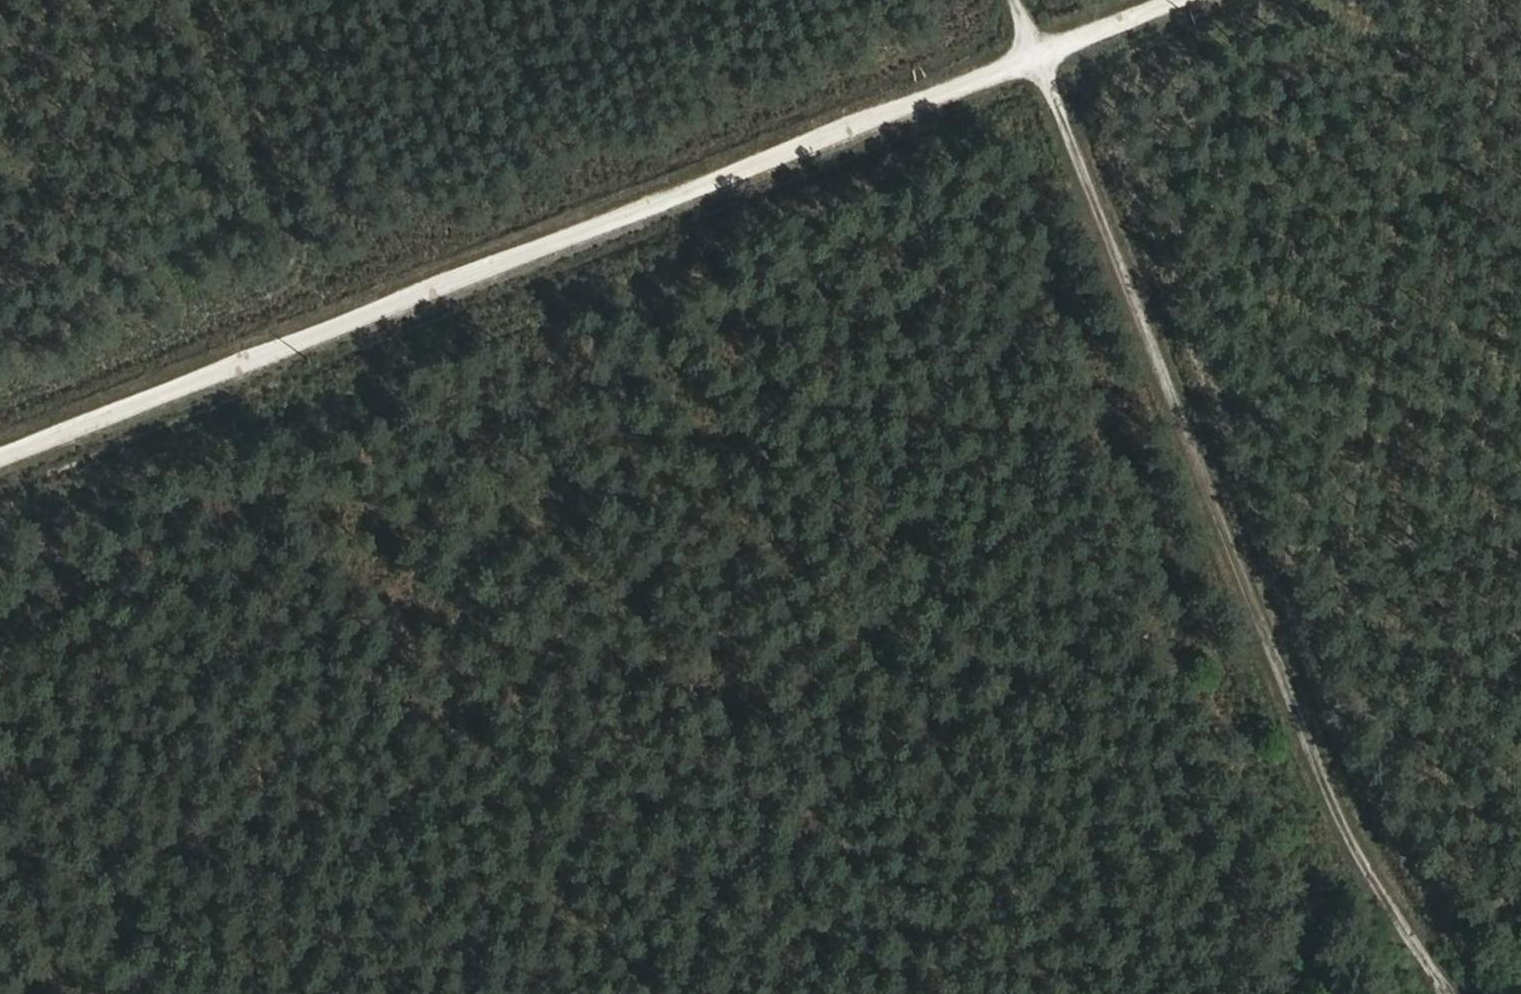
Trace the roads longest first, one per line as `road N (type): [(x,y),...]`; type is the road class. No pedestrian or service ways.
road 1 (track): [(0,465),(1192,0)]
road 2 (track): [(1422,993),(1024,0)]

